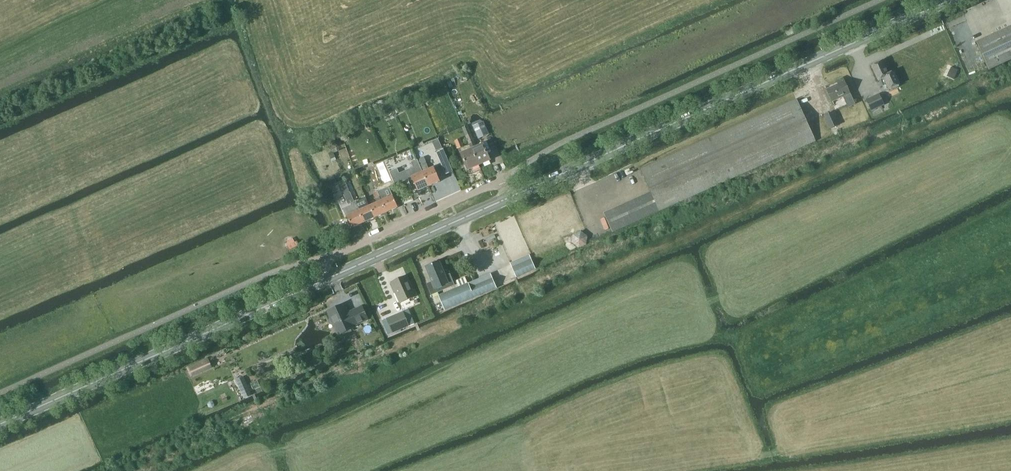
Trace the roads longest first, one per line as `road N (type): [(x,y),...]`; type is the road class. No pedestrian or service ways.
road 1 (secondary): [(518,192),(950,0)]
road 2 (secondary): [(0,423),(331,276)]
road 3 (residential): [(331,276),(328,256),(503,177)]
road 4 (secondary): [(331,276),(518,192)]

